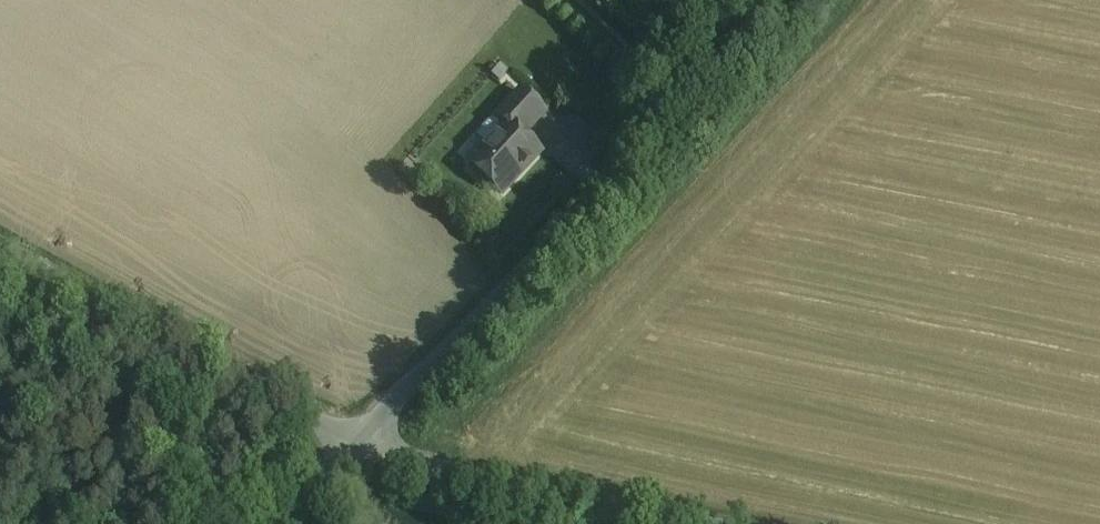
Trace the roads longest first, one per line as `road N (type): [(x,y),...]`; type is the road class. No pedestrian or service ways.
road 1 (unclassified): [(345,448),(765,0)]
road 2 (unclassified): [(345,448),(0,257)]
road 3 (unclassified): [(708,523),(345,448)]

